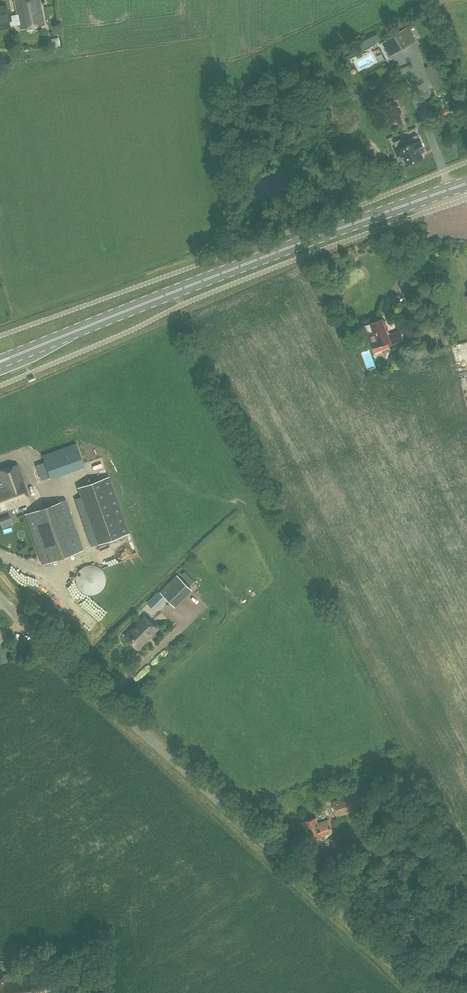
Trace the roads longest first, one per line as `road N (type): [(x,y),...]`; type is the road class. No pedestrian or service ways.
road 1 (tertiary): [(432,992),(0,597)]
road 2 (primary): [(2,361),(466,184)]

